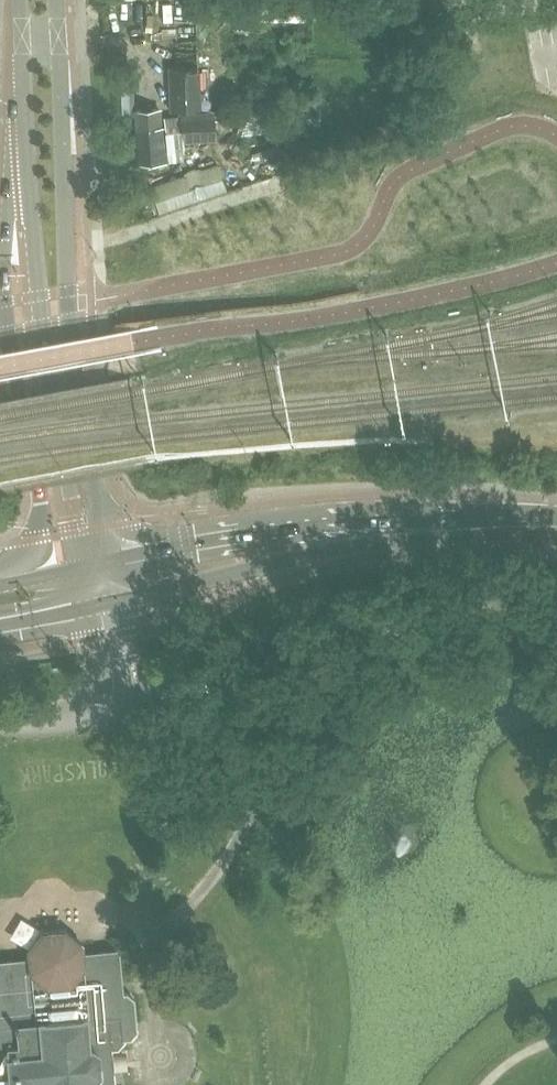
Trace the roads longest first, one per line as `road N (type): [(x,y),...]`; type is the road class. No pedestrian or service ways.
road 1 (primary): [(108,559),(73,388),(59,0)]
road 2 (secondary): [(25,102),(42,324),(80,565)]
road 3 (secondary): [(102,604),(329,551),(502,525)]
road 4 (secondary): [(502,525),(367,520),(108,559)]
road 5 (primary): [(6,298),(40,522),(33,550),(0,571)]
road 6 (primary): [(25,102),(6,298)]
road 7 (unclassified): [(0,721),(93,709),(111,681),(107,634)]

